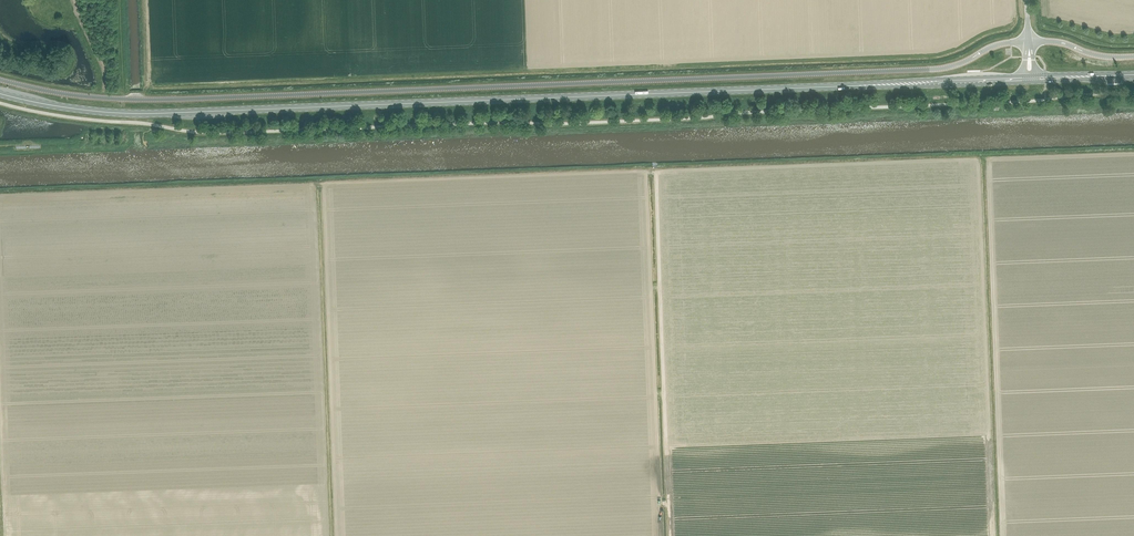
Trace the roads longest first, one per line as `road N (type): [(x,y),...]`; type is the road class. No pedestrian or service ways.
road 1 (unclassified): [(1029,42),(1000,44),(936,69),(231,97),(100,98),(0,80)]
road 2 (primary): [(860,86),(134,114),(0,94)]
road 3 (primary): [(860,86),(1029,82)]
road 4 (primary): [(1023,76),(860,86)]

